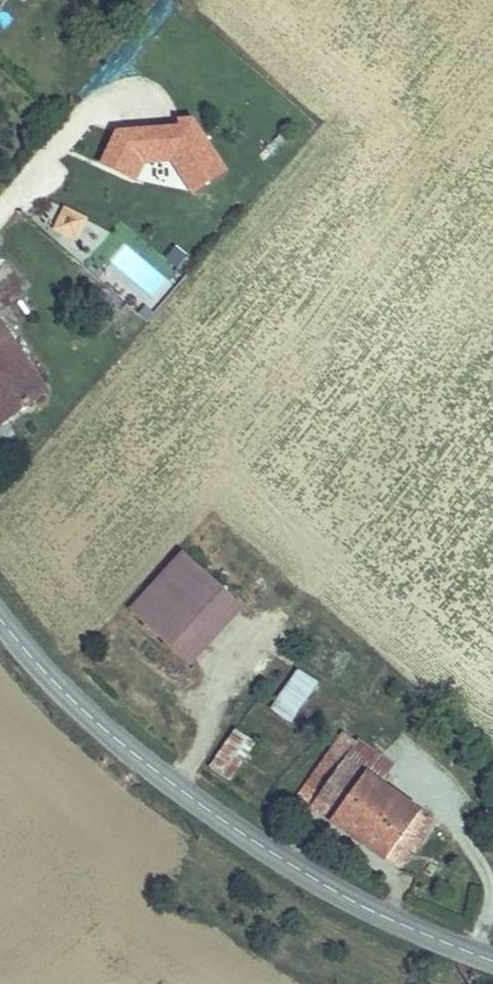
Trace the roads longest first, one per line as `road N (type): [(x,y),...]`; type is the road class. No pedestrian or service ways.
road 1 (tertiary): [(0,613),(98,721),(268,851),(492,961)]

